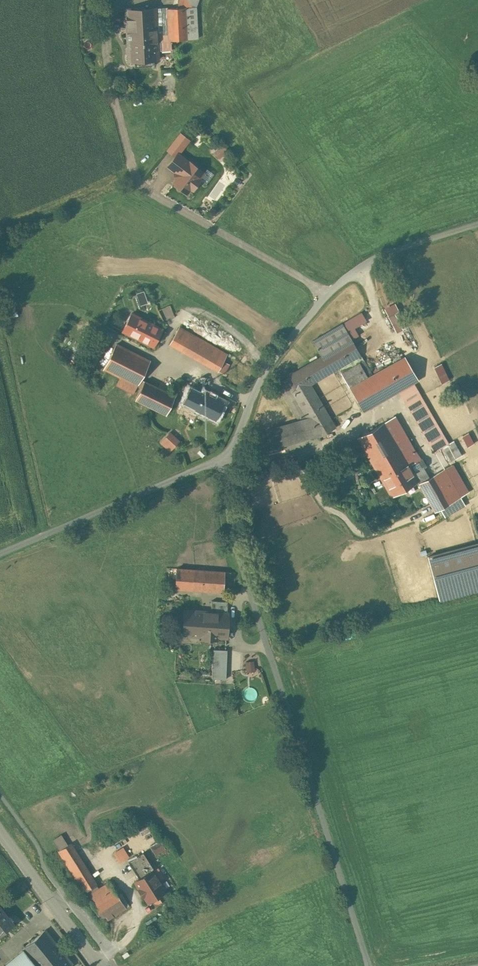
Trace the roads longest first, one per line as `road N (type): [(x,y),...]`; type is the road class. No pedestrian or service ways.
road 1 (unclassified): [(370,965),(230,526),(229,461)]
road 2 (unclassified): [(229,461),(266,371),(327,295),(378,256),(477,224)]
road 3 (unclassified): [(229,461),(0,554)]
road 4 (tertiary): [(98,965),(0,832)]

